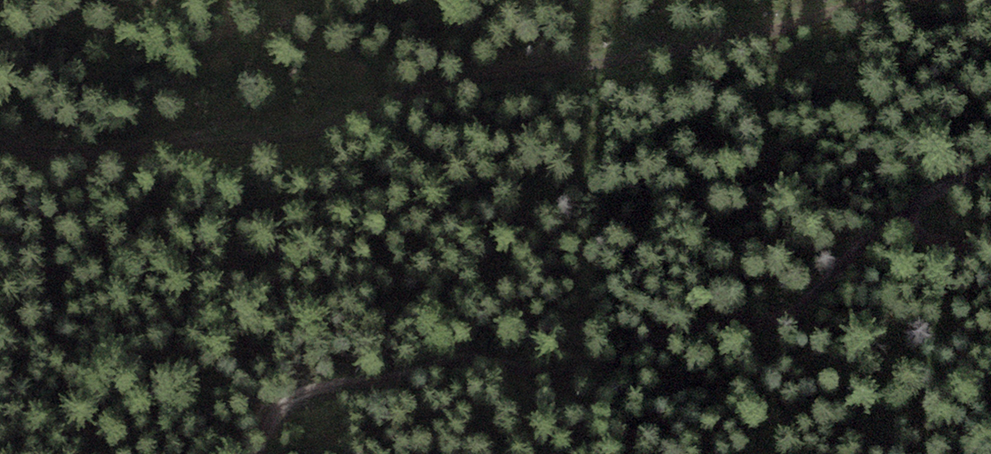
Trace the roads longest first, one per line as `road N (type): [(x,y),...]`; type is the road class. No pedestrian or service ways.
road 1 (track): [(901,0),(650,54),(511,71),(405,94),(310,129),(89,153),(0,141)]
road 2 (track): [(990,161),(857,247),(798,309),(696,327),(557,375),(463,357),(389,380),(313,390),(271,415),(258,453)]

